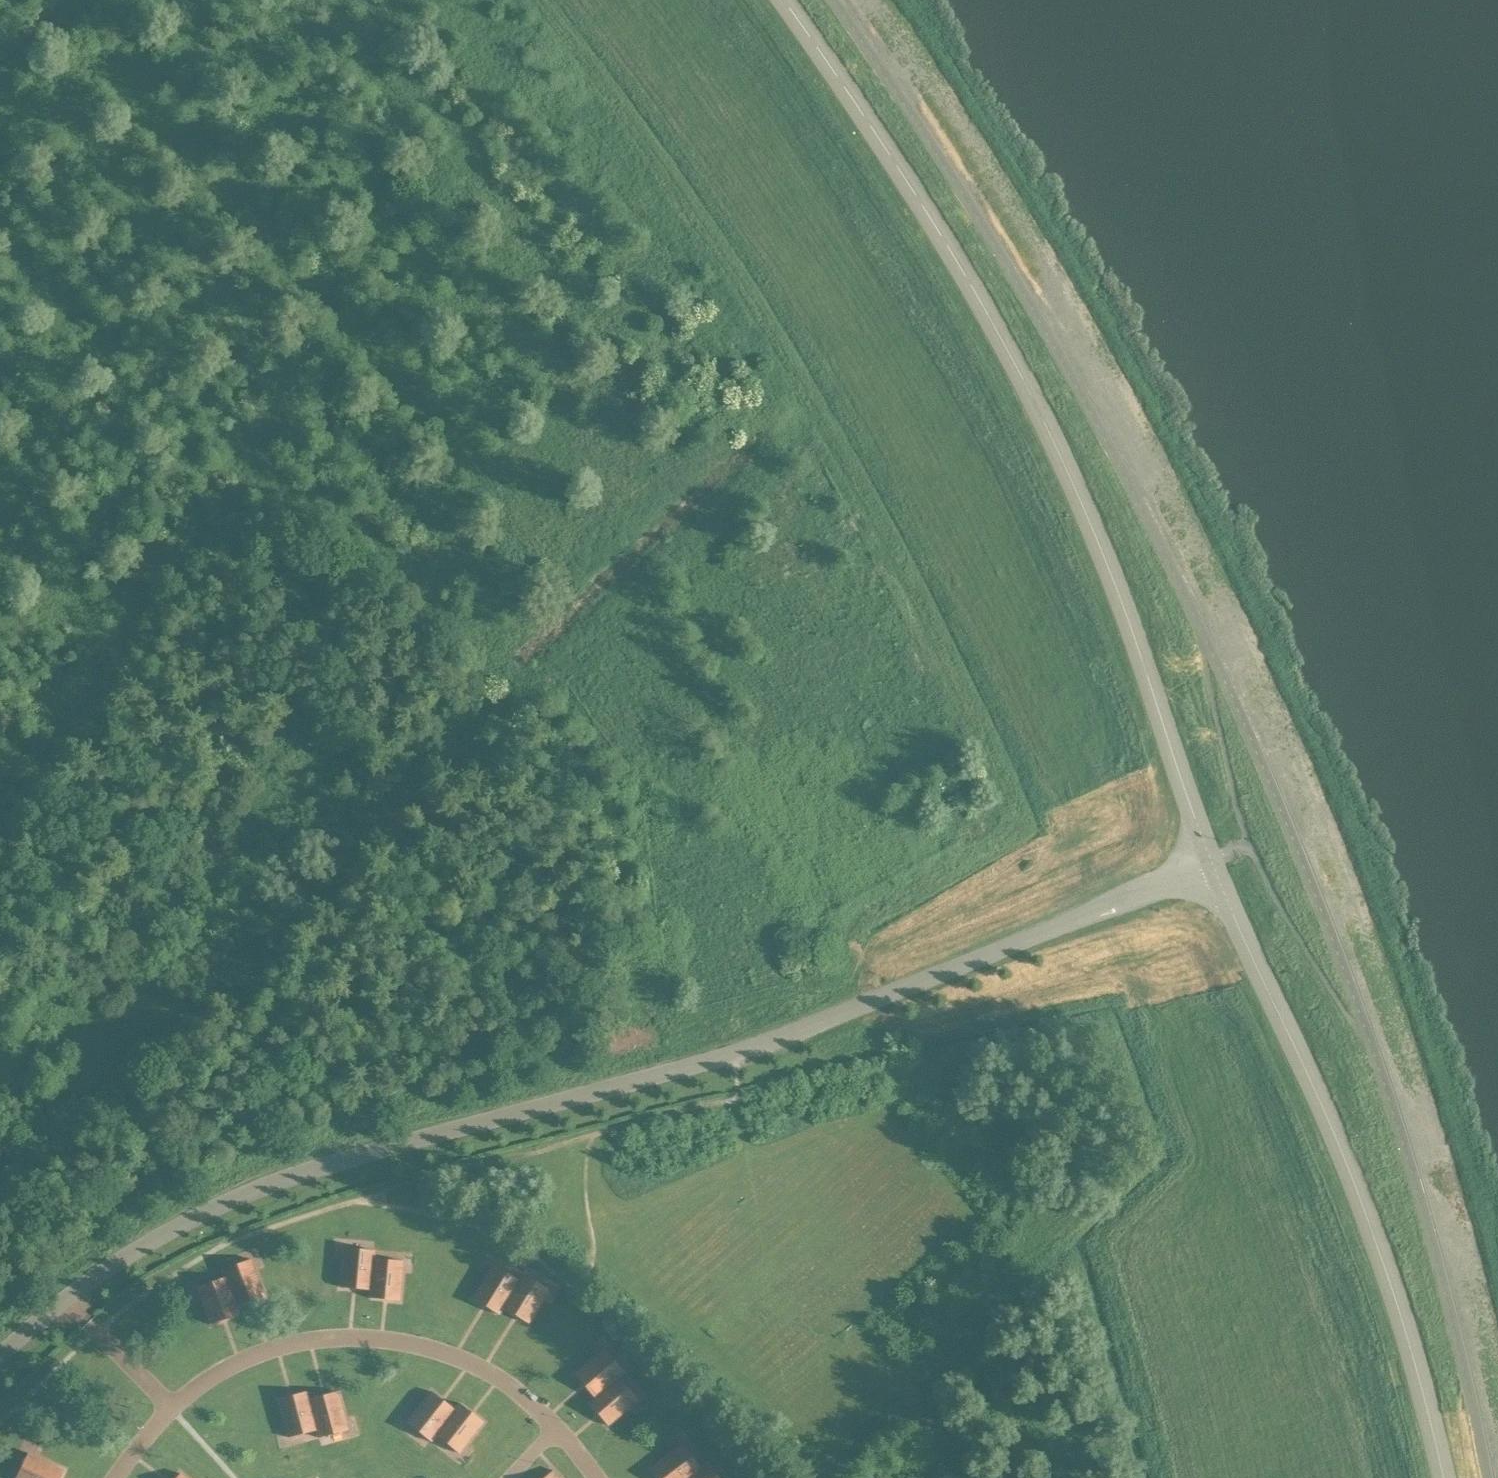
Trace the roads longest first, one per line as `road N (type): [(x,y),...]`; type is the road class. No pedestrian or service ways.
road 1 (unclassified): [(0,1353),(108,1266),(256,1187),(743,1049),(1212,862)]
road 2 (track): [(823,1018),(849,971),(848,928),(857,916),(999,836),(1010,826),(1008,802),(876,538),(724,270),(531,0)]
road 3 (tertiary): [(1445,1477),(1373,1233),(1212,862)]
road 4 (tertiary): [(783,0),(971,286),(1083,508)]
road 5 (tertiary): [(1212,862),(1083,508)]
road 6 (track): [(849,971),(1054,862),(1072,846),(1065,801)]

